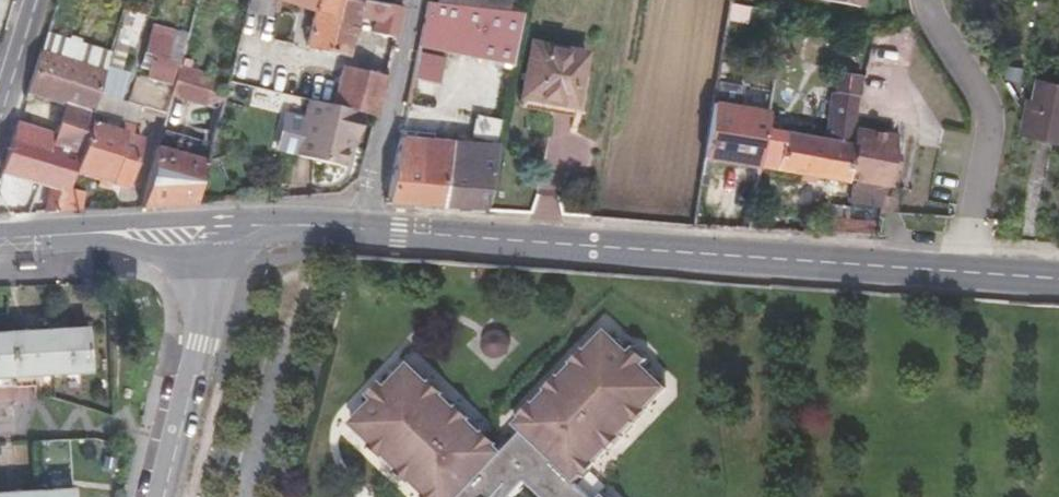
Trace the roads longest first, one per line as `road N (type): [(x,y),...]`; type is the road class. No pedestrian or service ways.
road 1 (secondary): [(207,226),(1058,278)]
road 2 (tertiary): [(207,226),(202,344),(164,496)]
road 3 (secondary): [(0,238),(207,226)]
road 4 (residential): [(36,0),(0,117)]

